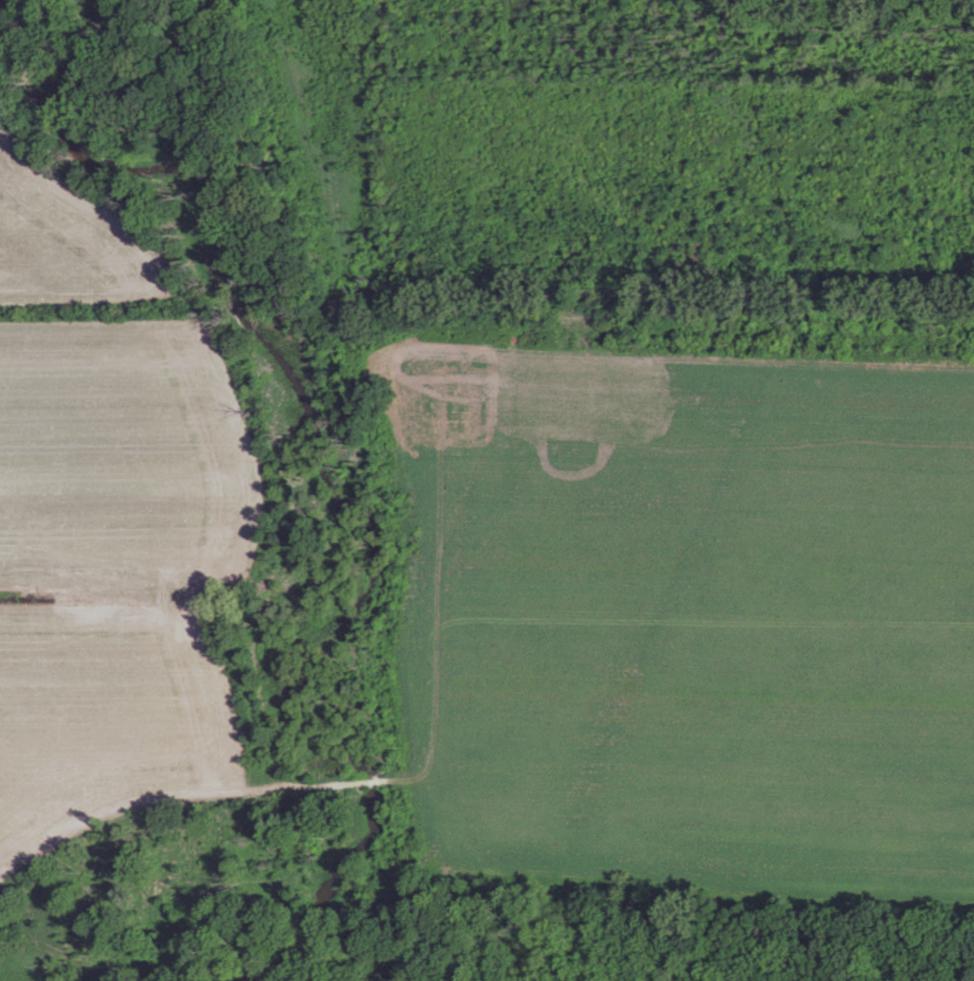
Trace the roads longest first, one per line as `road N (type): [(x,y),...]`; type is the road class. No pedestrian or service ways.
road 1 (track): [(332,781),(145,802),(0,892)]

